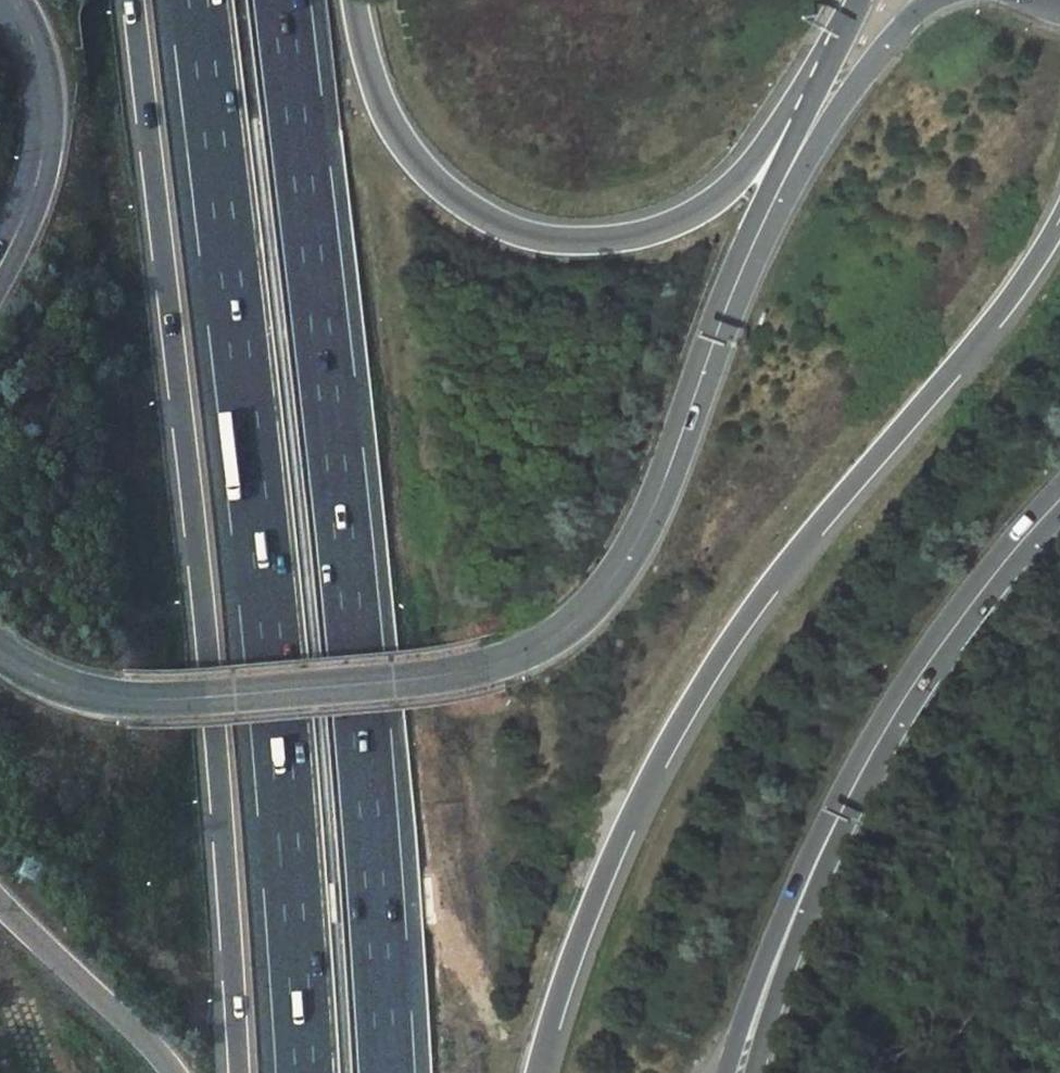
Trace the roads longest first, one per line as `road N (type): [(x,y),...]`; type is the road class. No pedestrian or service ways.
road 1 (secondary): [(0,652),(73,688),(154,699),(448,674),(549,639),(592,604),(641,534),(740,272),(790,167)]
road 2 (motorway): [(133,0),(204,602),(240,1072)]
road 3 (motorway): [(198,0),(264,567),(305,1072)]
road 4 (motorway): [(387,1072),(349,581),(282,0)]
road 5 (motorway): [(538,1072),(608,862),(705,678),(817,526),(1012,296),(1059,220)]
road 6 (motorway): [(839,34),(724,188),(651,227),(573,237),(501,220),(426,167),(384,106),(353,0)]
road 7 (secondary): [(799,896),(897,707),(1059,497)]
road 8 (secondary): [(13,0),(39,62),(45,127),(35,186),(0,264)]
road 9 (motorway): [(0,903),(174,1072)]
road 10 (secondary): [(790,167),(909,18),(933,0)]
road 11 (secondary): [(799,896),(726,1072)]
road 12 (secondary): [(753,1072),(799,896)]
road 13 (secondary): [(839,34),(790,167)]

